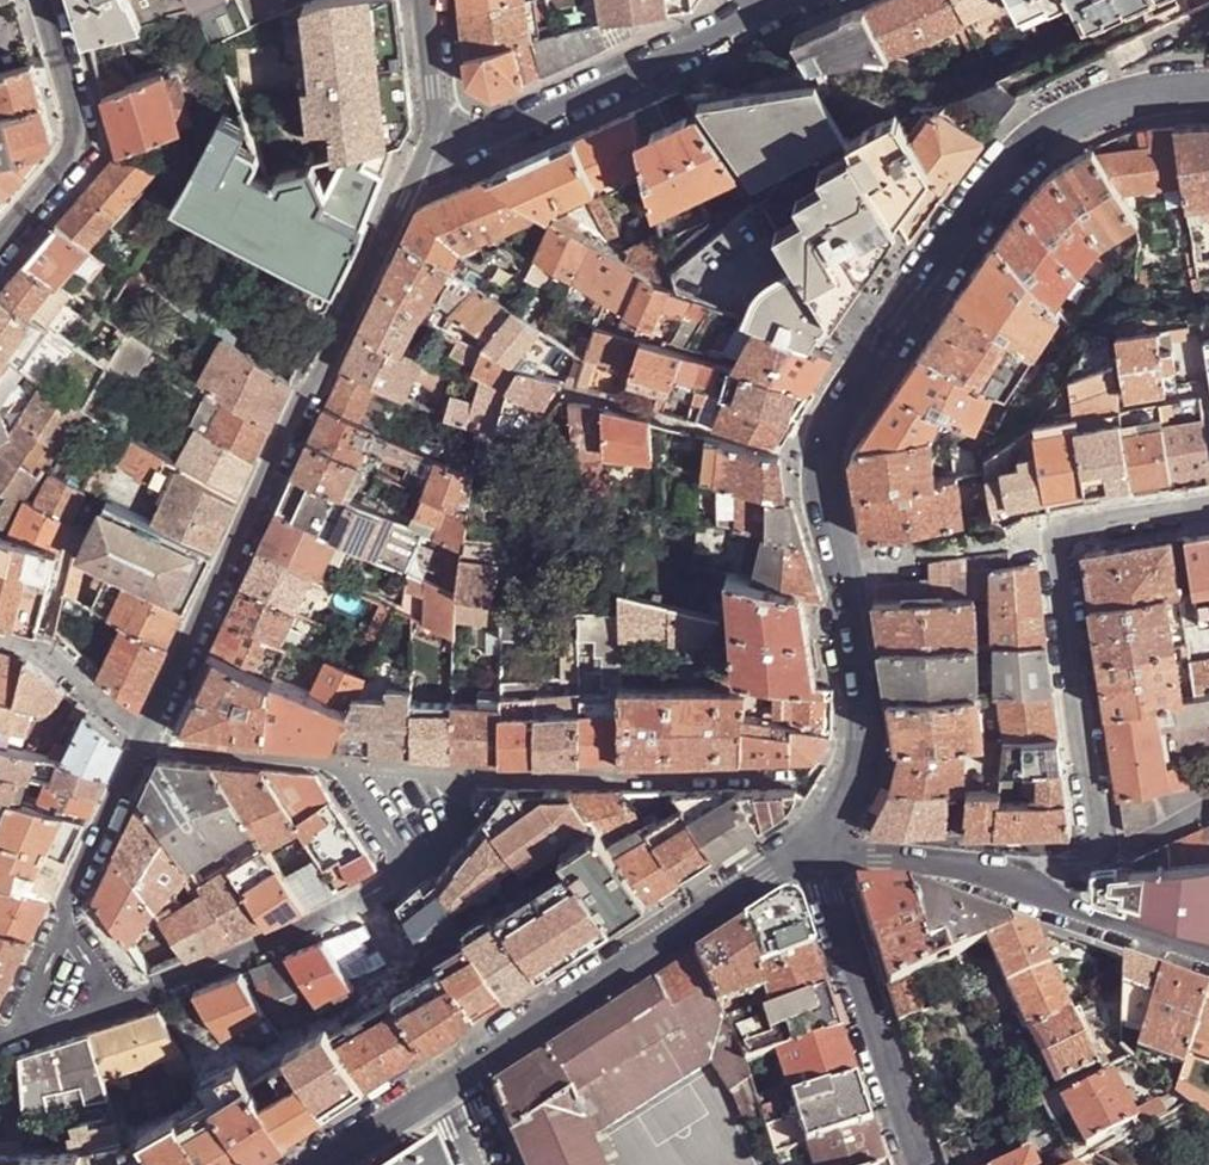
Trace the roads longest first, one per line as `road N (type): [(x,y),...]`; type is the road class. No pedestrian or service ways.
road 1 (tertiary): [(812,847),(855,778),(864,727),(820,458),(833,416),(1031,143),(1128,98),(1208,85)]
road 2 (residential): [(445,159),(398,197),(142,740)]
road 3 (residential): [(118,1009),(407,875),(347,762)]
road 4 (tertiary): [(447,1086),(812,847)]
road 5 (residential): [(347,762),(494,778),(782,776)]
road 6 (residential): [(1059,540),(1097,847),(1027,896)]
road 7 (residential): [(445,159),(750,18)]
road 8 (residential): [(812,847),(891,1104),(918,1164)]
road 9 (residential): [(43,0),(72,97),(72,158),(0,245)]
road 10 (residential): [(812,847),(863,862),(917,863),(1027,896)]
road 11 (residential): [(347,762),(142,740)]
road 12 (residential): [(142,740),(57,920)]
road 13 (residential): [(1027,896),(1208,956)]
road 14 (residential): [(0,640),(38,649),(142,740)]
road 15 (residential): [(428,0),(445,159)]
road 16 (residential): [(1059,540),(1083,527),(1208,508)]
road 17 (tertiary): [(325,1164),(447,1086)]
road 18 (residential): [(57,920),(0,1040)]
road 19 (residential): [(0,1044),(118,1009)]

